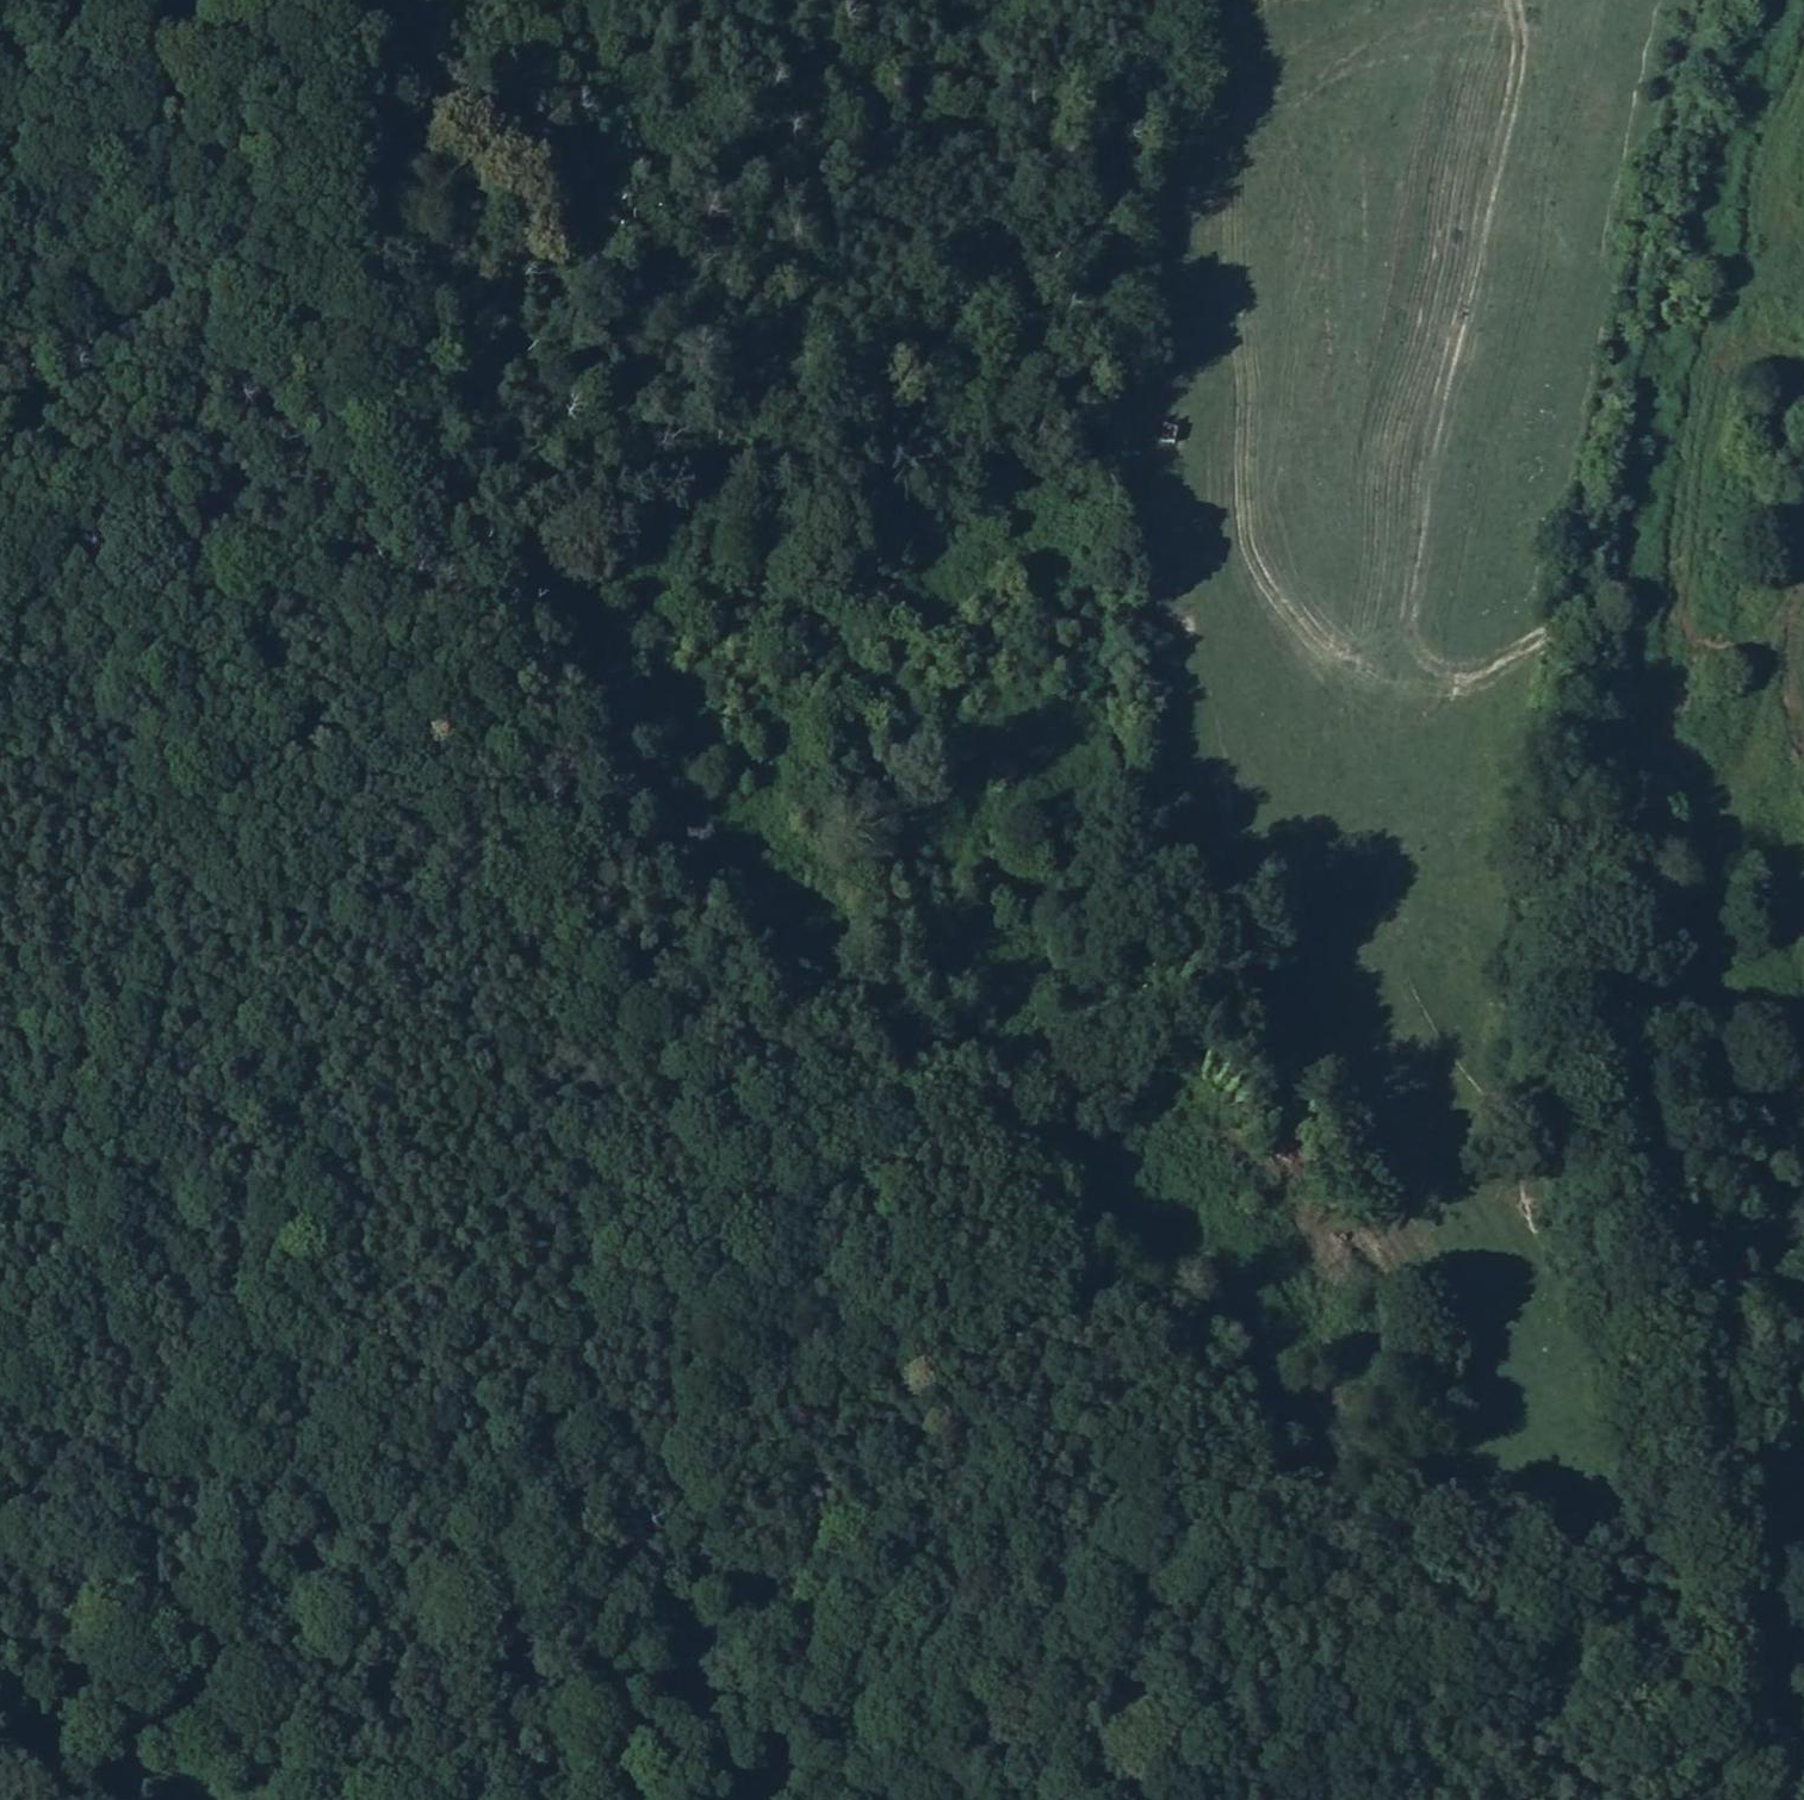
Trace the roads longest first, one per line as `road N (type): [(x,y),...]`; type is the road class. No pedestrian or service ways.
road 1 (track): [(1709,0),(1633,246),(1587,457),(1550,681),(1544,881),(1577,1114),(1644,1299),(1728,1584),(1767,1799)]

